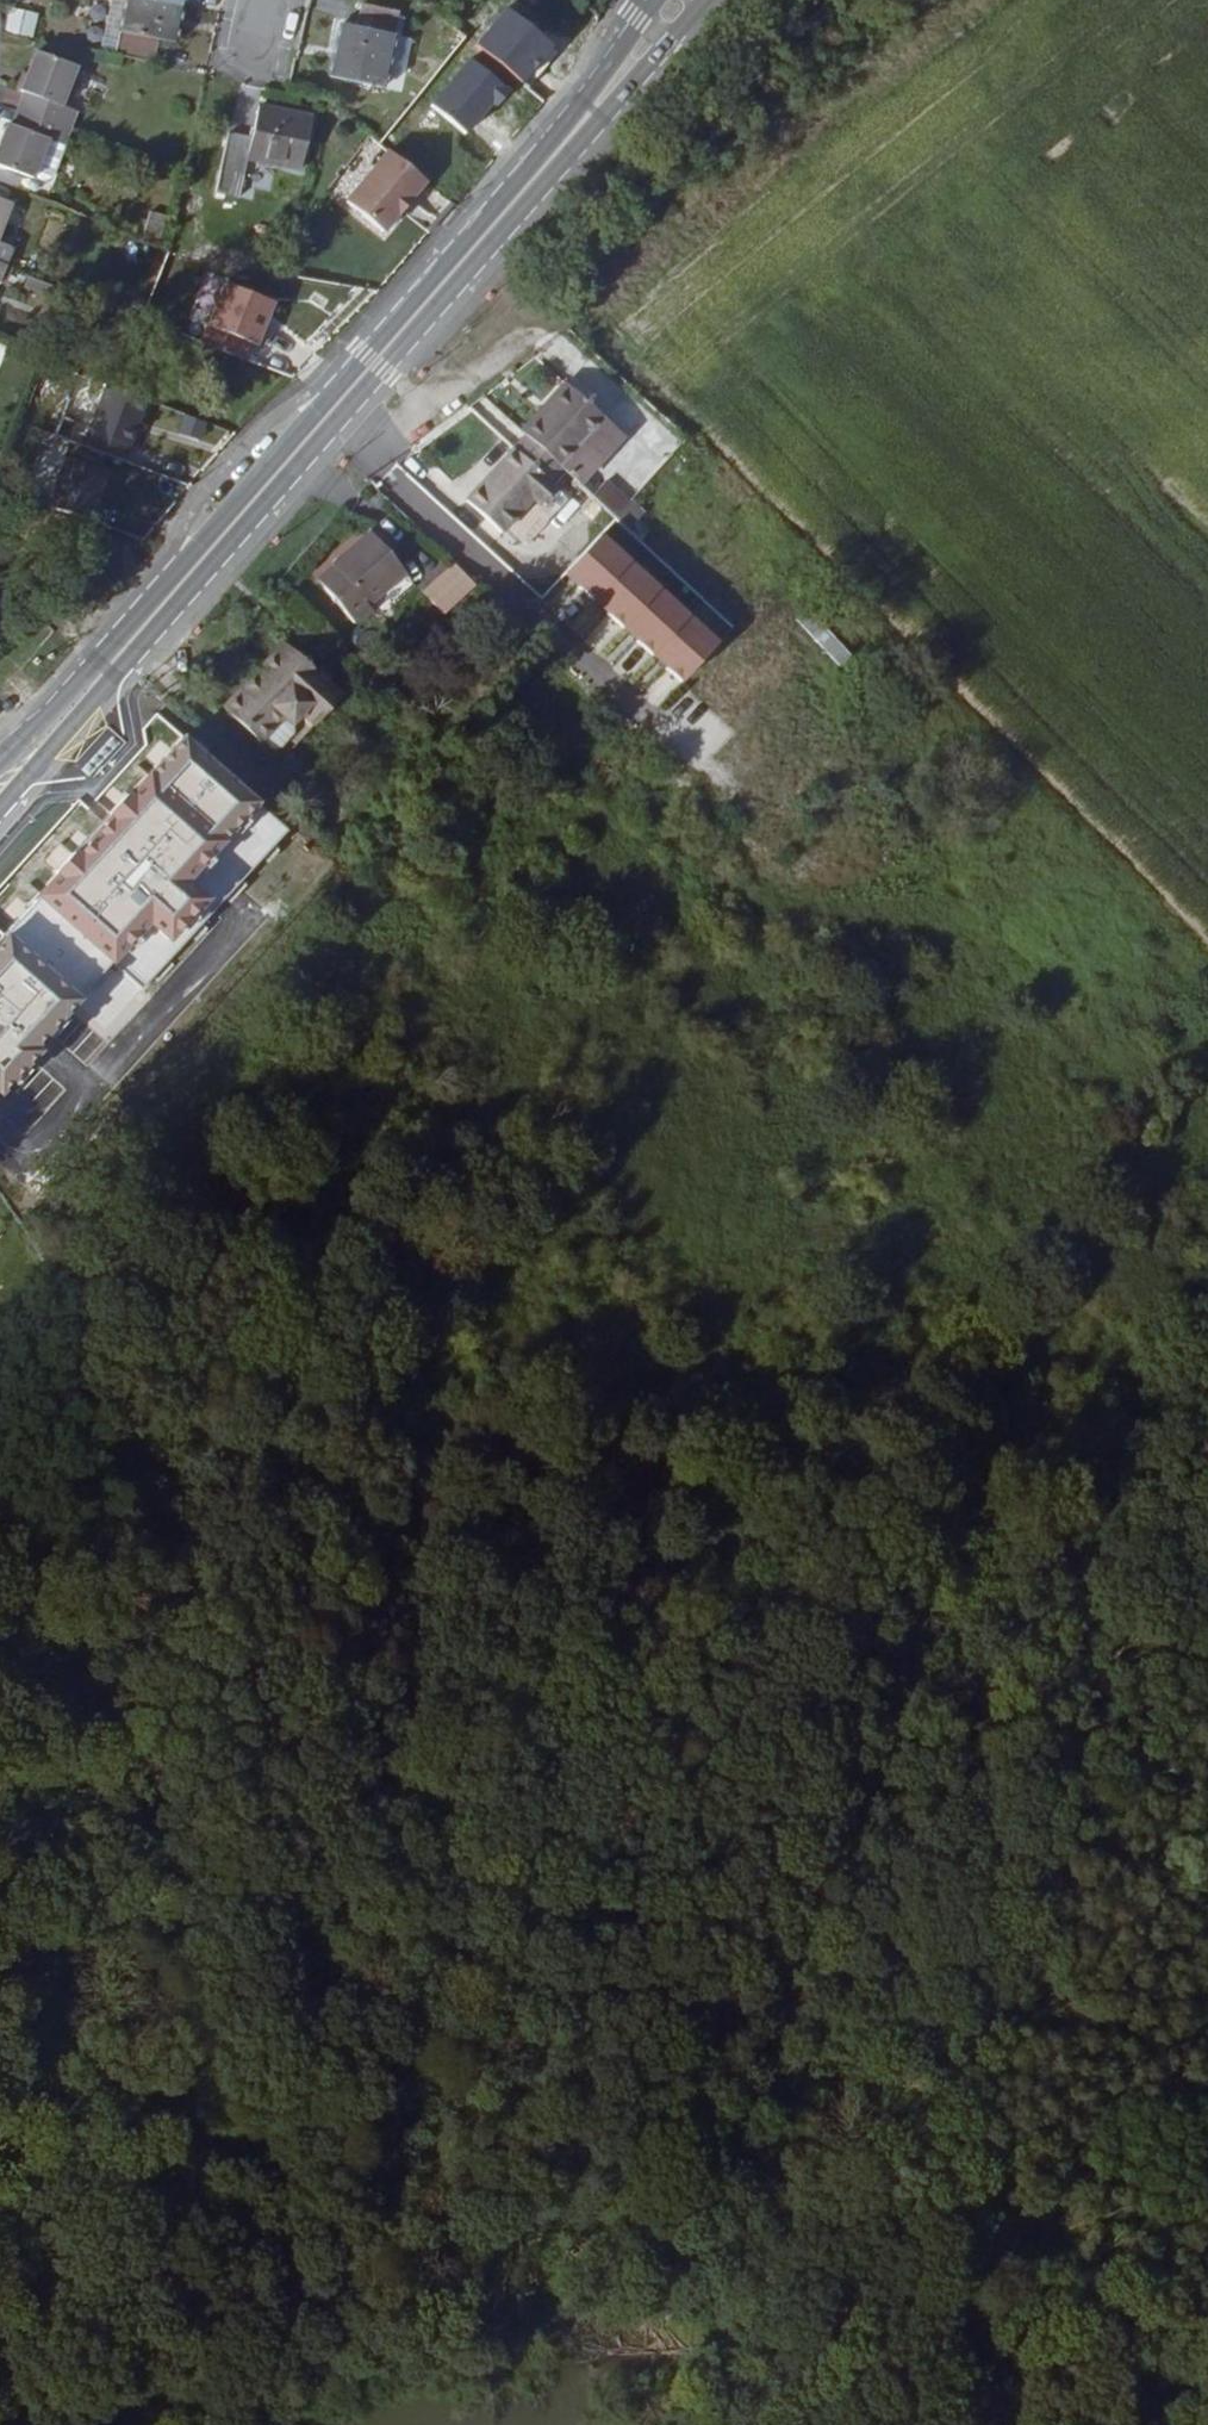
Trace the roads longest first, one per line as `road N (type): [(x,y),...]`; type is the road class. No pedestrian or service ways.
road 1 (secondary): [(0,793),(677,0)]

